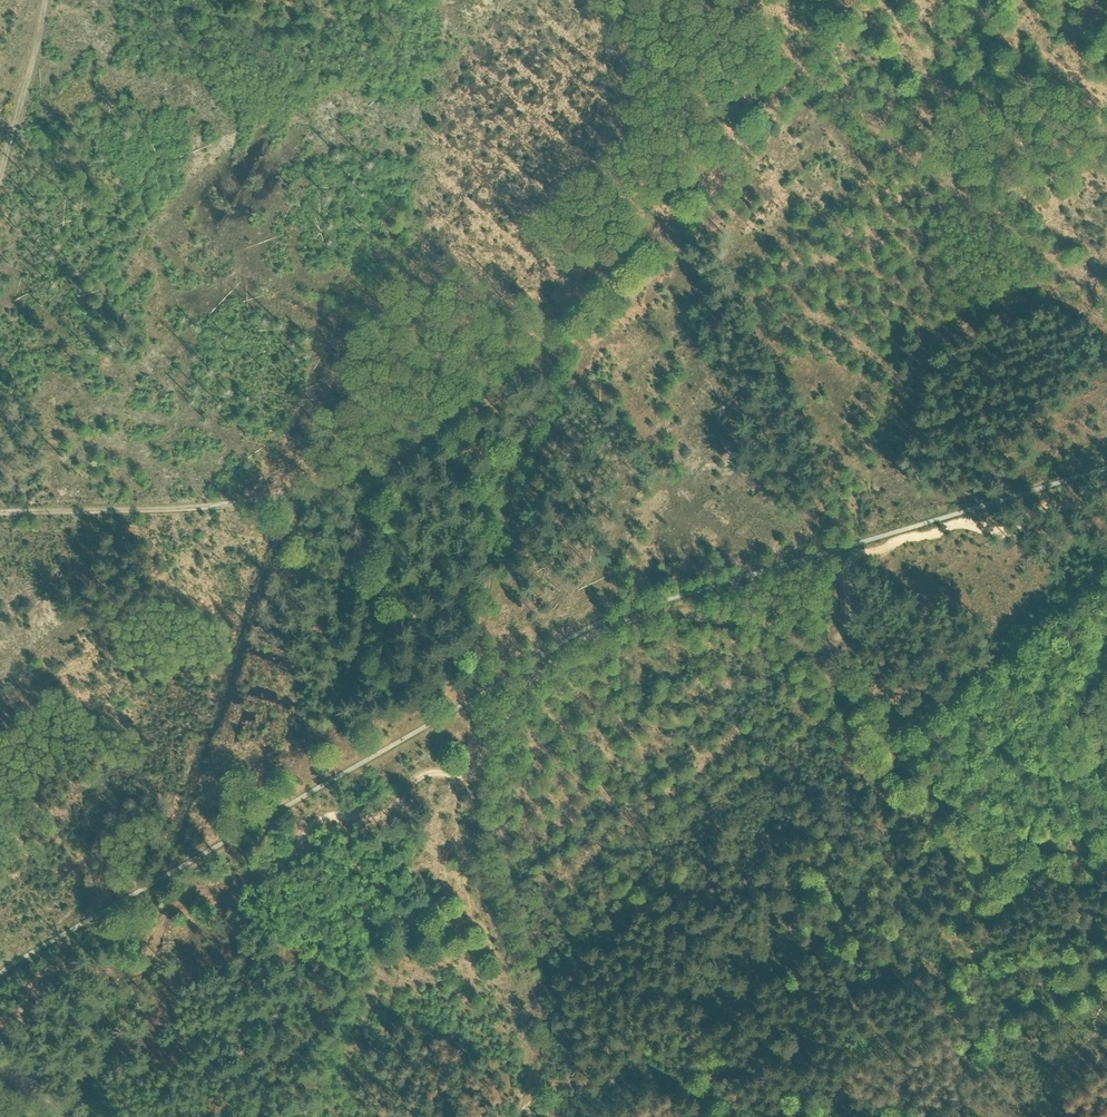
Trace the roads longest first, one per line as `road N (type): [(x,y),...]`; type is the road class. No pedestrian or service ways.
road 1 (track): [(480,757),(474,587),(536,374),(400,463),(288,503),(0,512)]
road 2 (track): [(480,757),(463,775),(420,776),(379,816),(318,822),(277,866),(182,900),(137,967),(48,971),(23,1008),(0,1019)]
road 3 (track): [(536,374),(710,194),(768,116),(827,0)]
road 4 (track): [(753,0),(829,101),(874,138),(1106,293)]
road 5 (track): [(809,652),(756,625),(713,616),(618,624),(558,656),(480,757)]
road 6 (track): [(809,652),(841,634),(846,566),(857,554),(959,524),(1008,531),(1047,505),(1090,509),(1106,499)]
road 7 (track): [(0,170),(45,0)]

